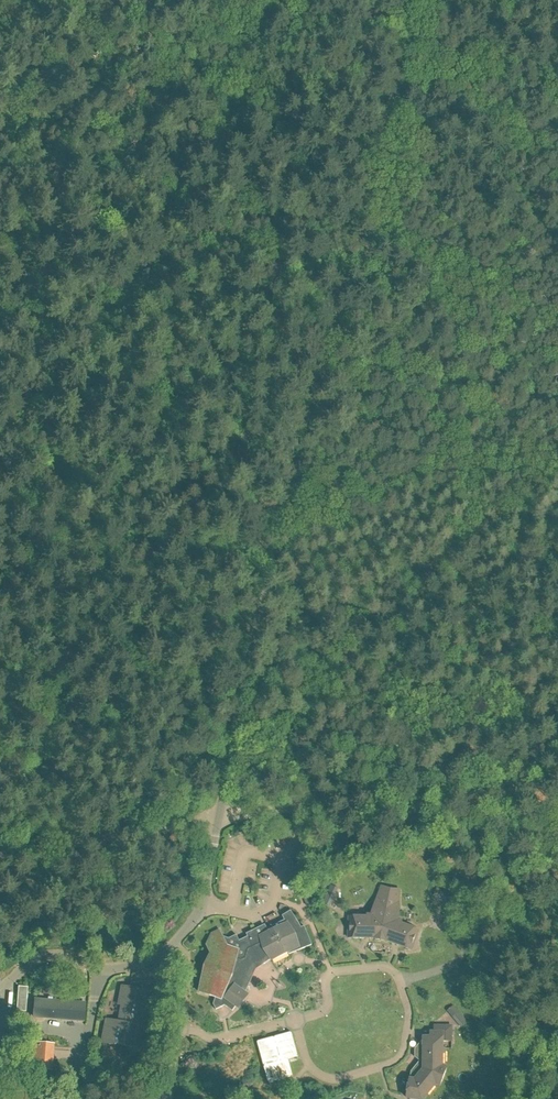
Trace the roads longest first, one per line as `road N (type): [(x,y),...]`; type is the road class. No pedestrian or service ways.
road 1 (unclassified): [(219,821),(256,632),(421,0)]
road 2 (track): [(0,853),(379,790),(557,713)]
road 3 (track): [(160,213),(261,100),(294,45),(308,0)]

